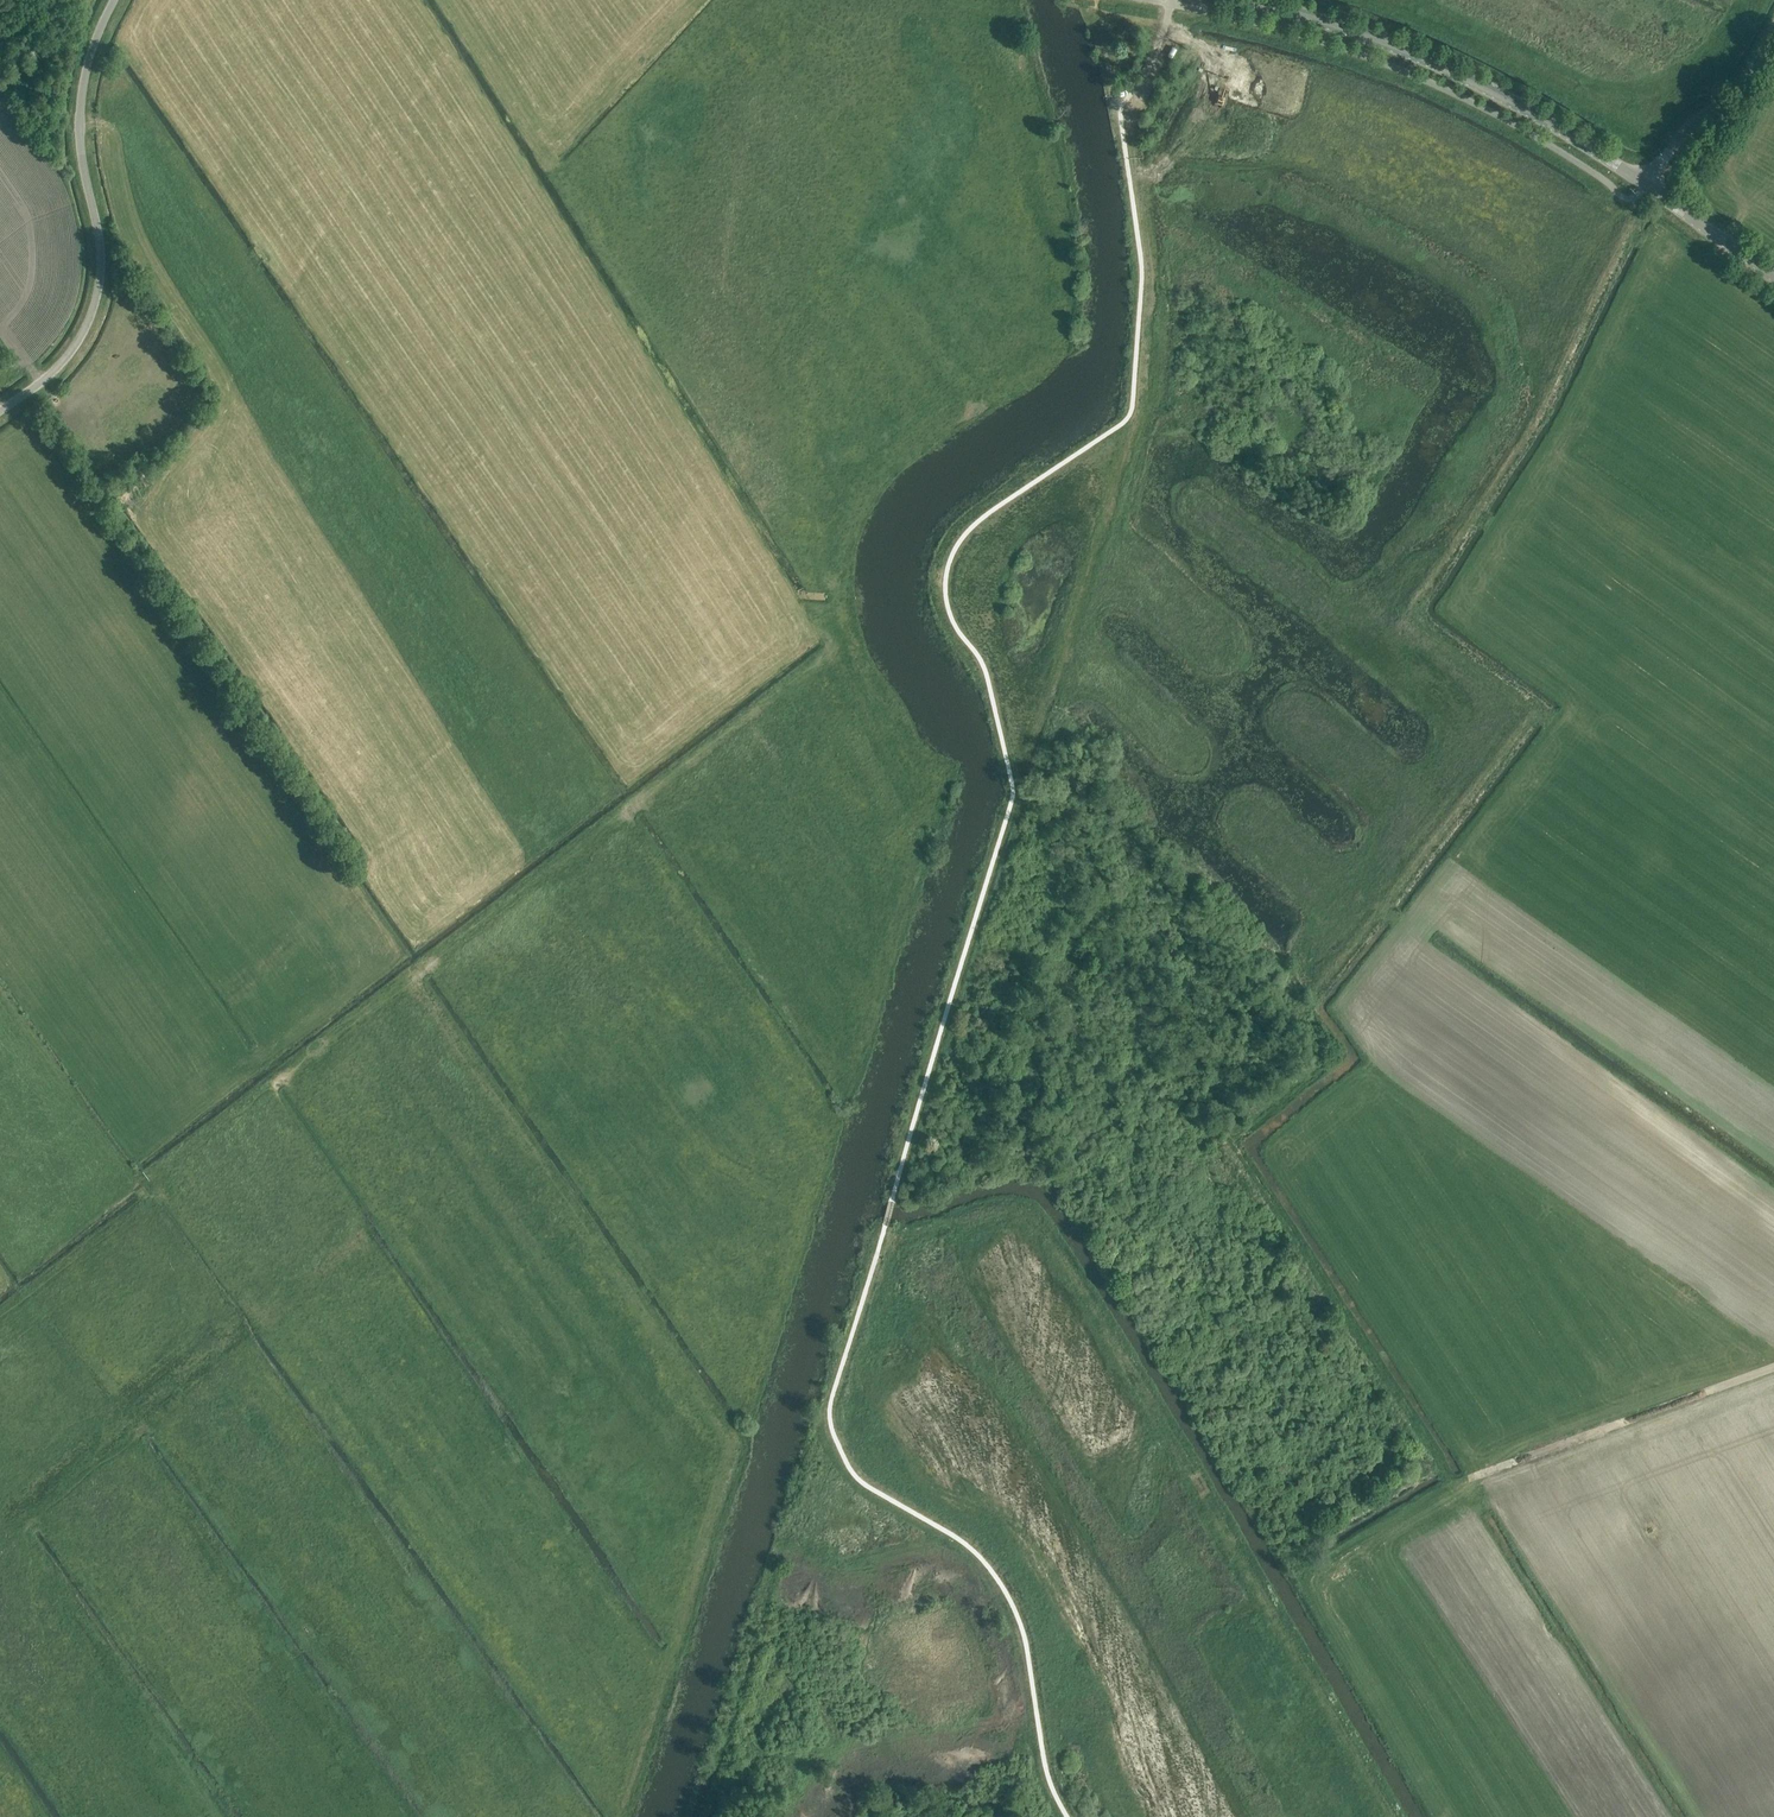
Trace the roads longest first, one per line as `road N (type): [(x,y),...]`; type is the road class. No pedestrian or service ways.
road 1 (unclassified): [(0,411),(45,381),(81,337),(97,296),(102,250),(77,123),(99,30),(115,0)]
road 2 (tertiary): [(1645,184),(1451,71),(1243,0)]
road 3 (tertiary): [(1645,184),(1684,133),(1753,70),(1773,34)]
road 4 (tertiary): [(1773,276),(1645,184)]

